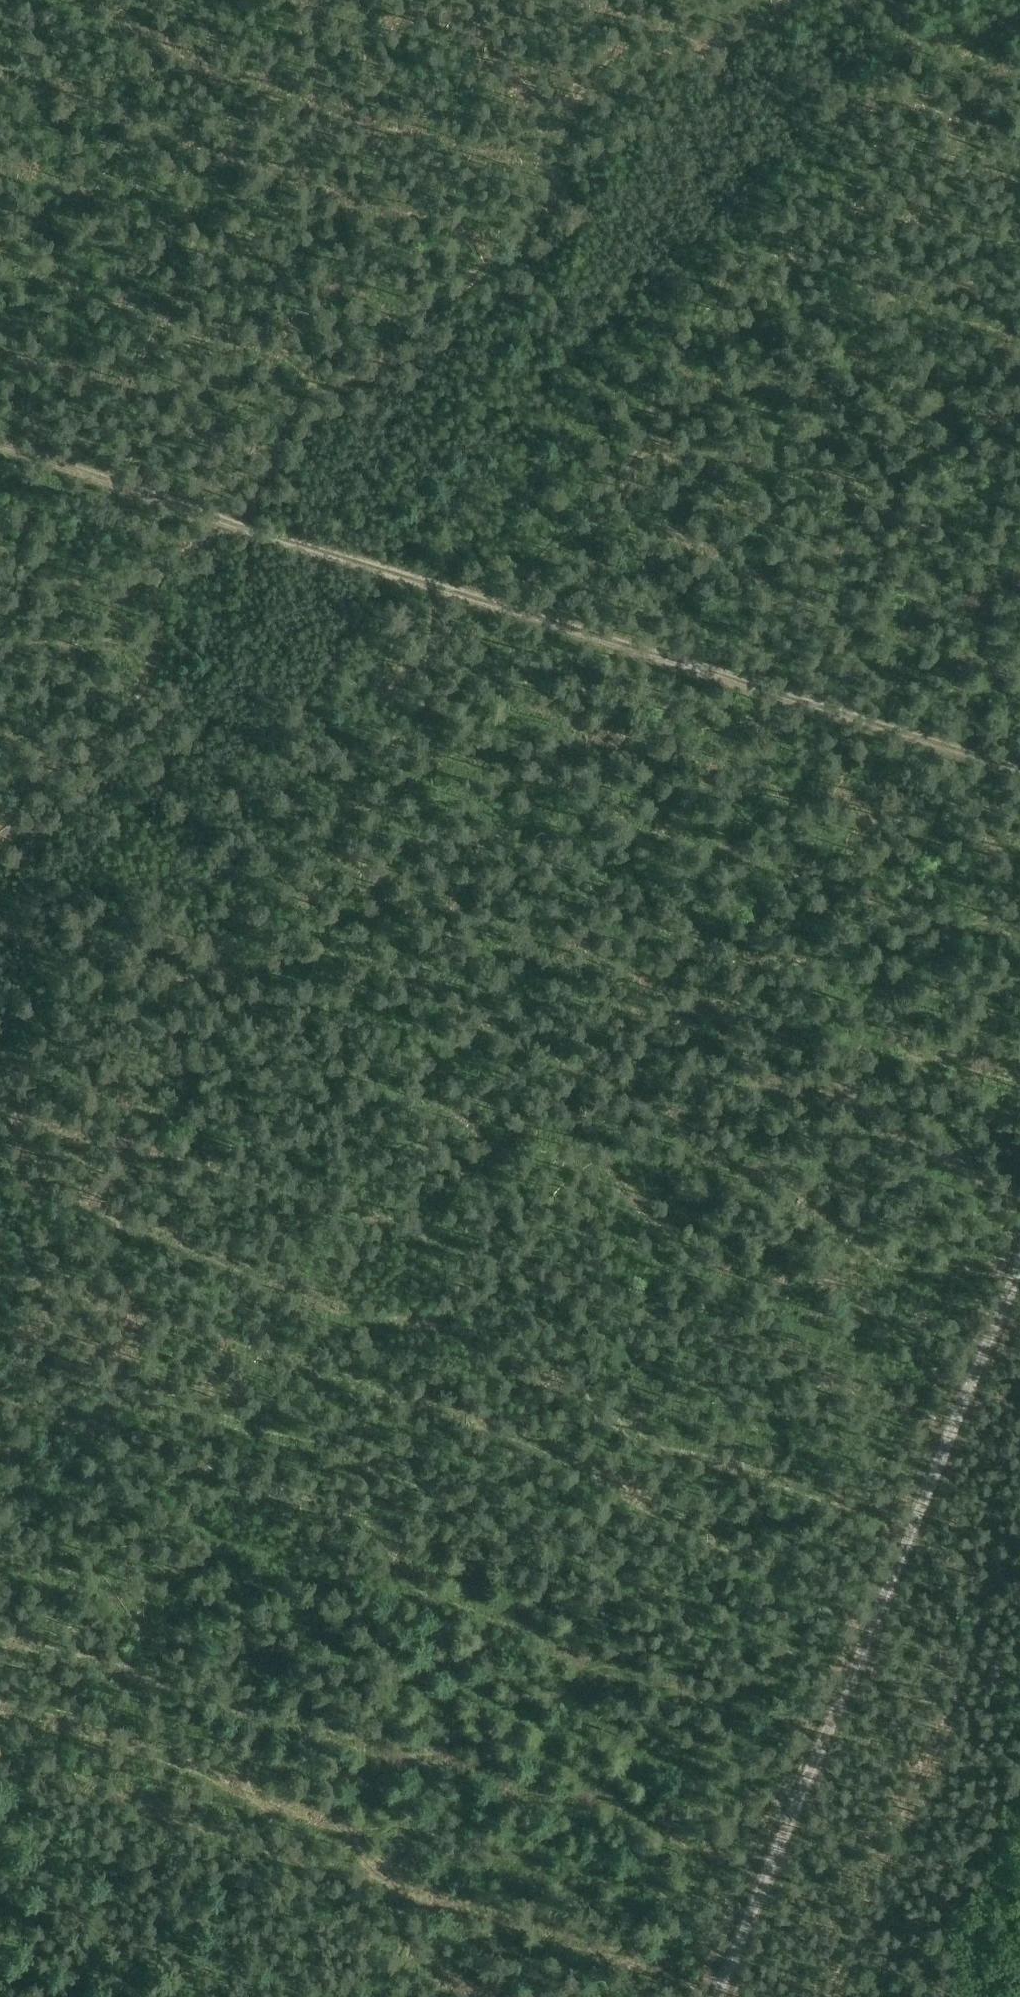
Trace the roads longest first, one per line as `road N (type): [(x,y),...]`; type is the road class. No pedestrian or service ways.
road 1 (track): [(0,442),(290,543),(1019,767)]
road 2 (track): [(715,1996),(1019,1257)]

